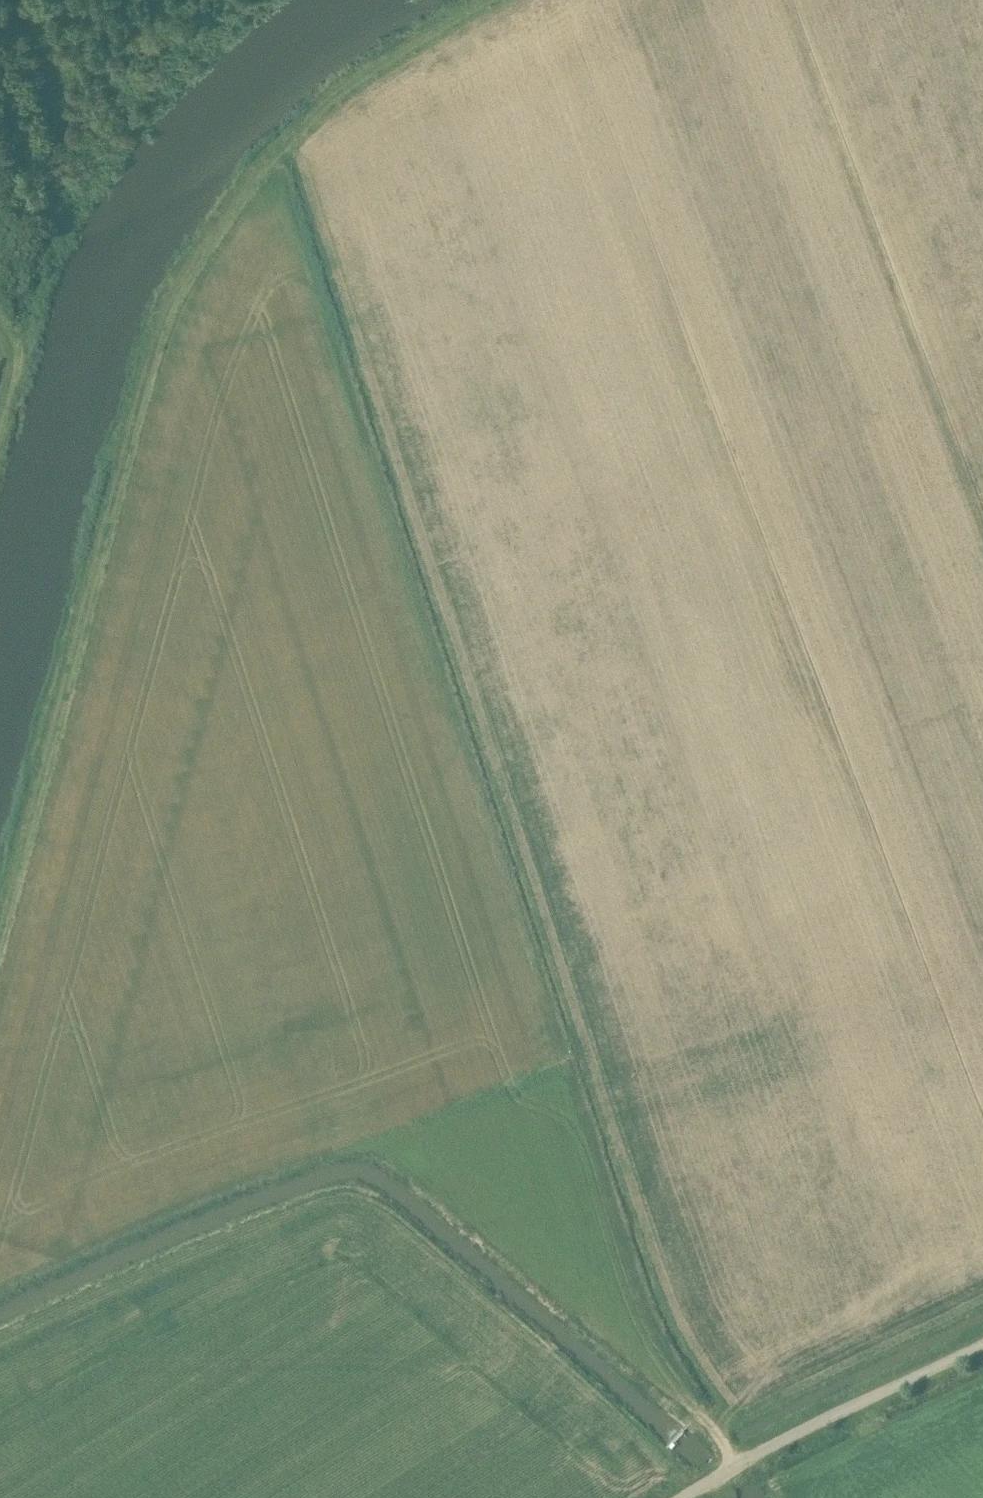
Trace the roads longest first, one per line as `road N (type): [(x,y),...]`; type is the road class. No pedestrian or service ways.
road 1 (unclassified): [(689,1497),(982,1345)]

